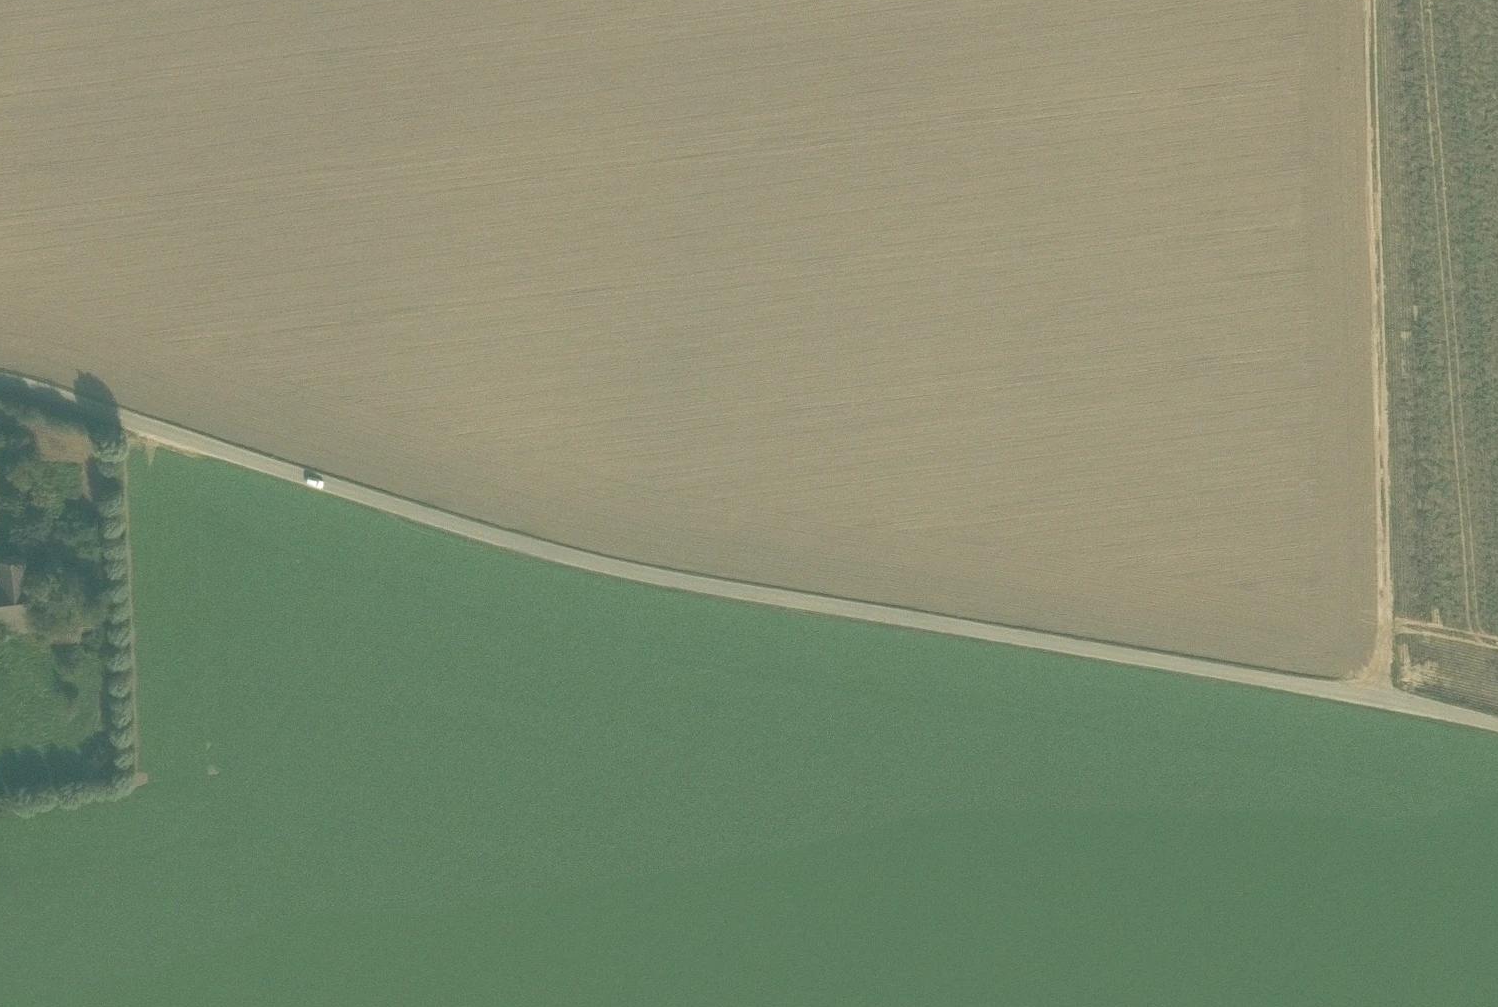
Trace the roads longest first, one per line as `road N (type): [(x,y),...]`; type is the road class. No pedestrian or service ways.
road 1 (unclassified): [(0,386),(593,558),(1191,660),(1497,722)]
road 2 (track): [(1366,0),(1376,694)]

